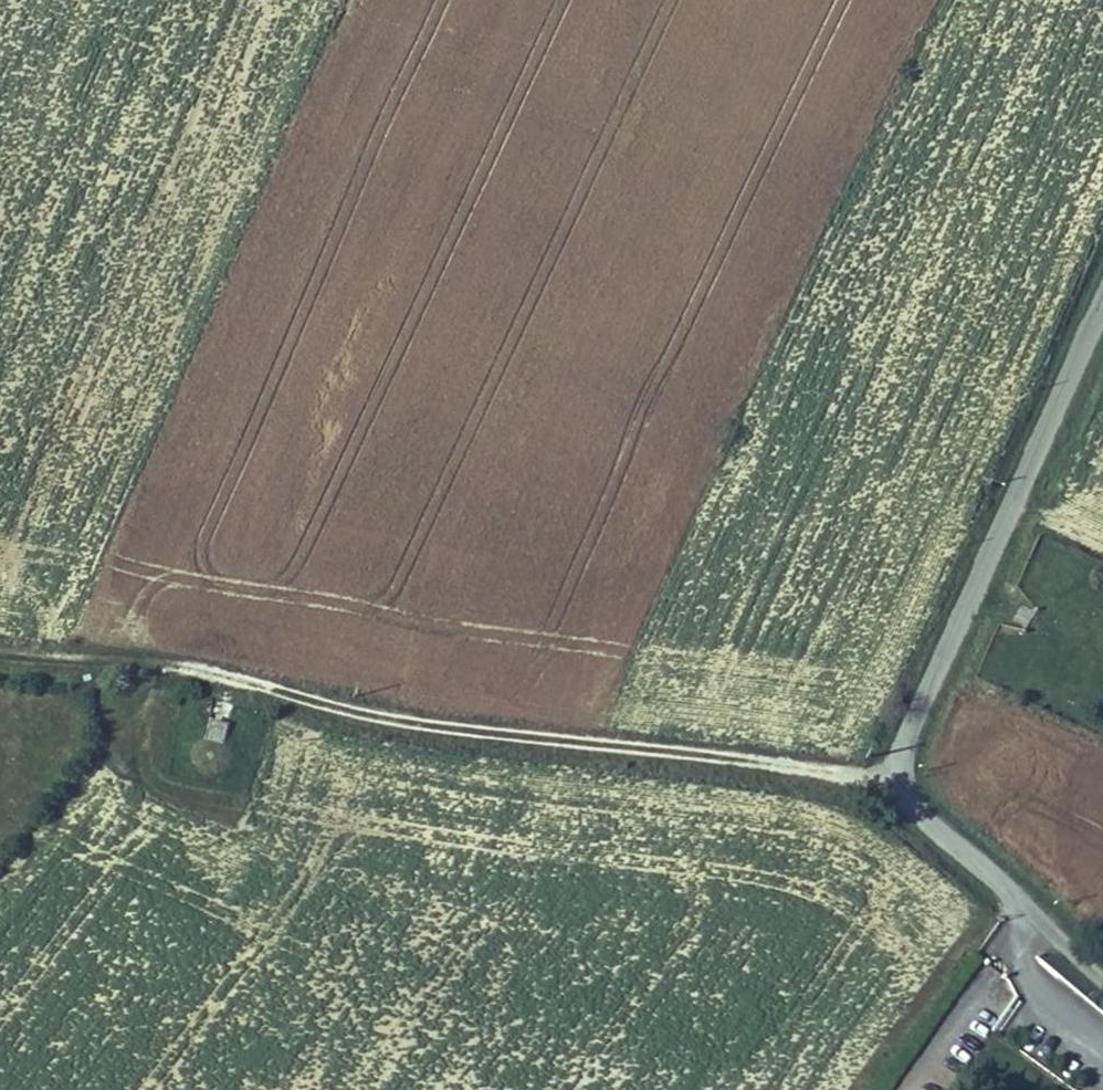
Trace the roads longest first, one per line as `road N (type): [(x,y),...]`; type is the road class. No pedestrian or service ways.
road 1 (track): [(0,662),(228,680),(441,731),(889,781)]
road 2 (unclassified): [(1040,925),(889,781),(1102,308)]

